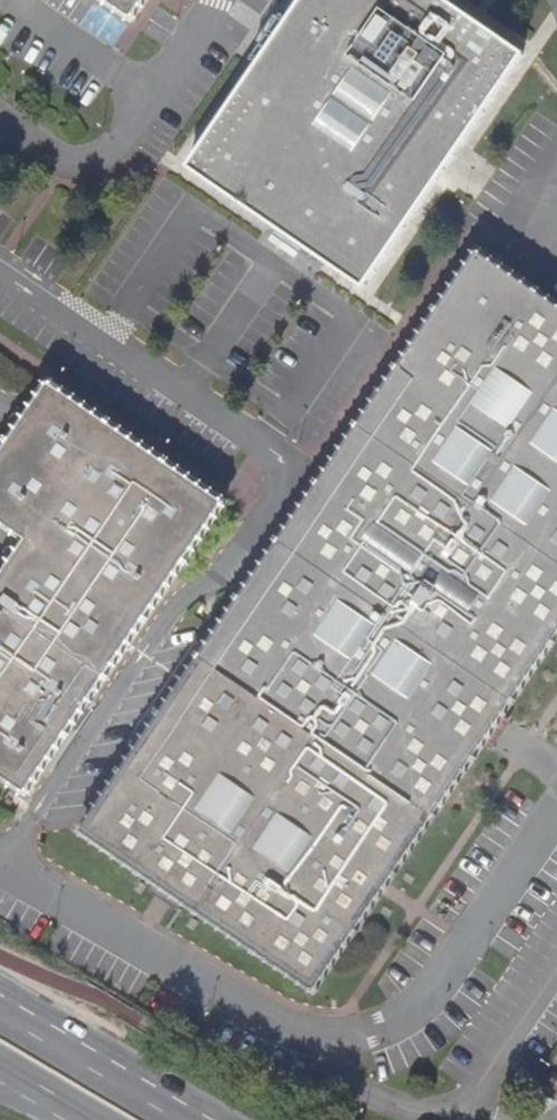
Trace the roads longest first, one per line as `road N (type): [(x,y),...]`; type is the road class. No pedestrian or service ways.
road 1 (unclassified): [(0,866),(292,1029),(329,1036),(374,1031),(434,993),(556,810)]
road 2 (secondary): [(196,1119),(15,1014)]

